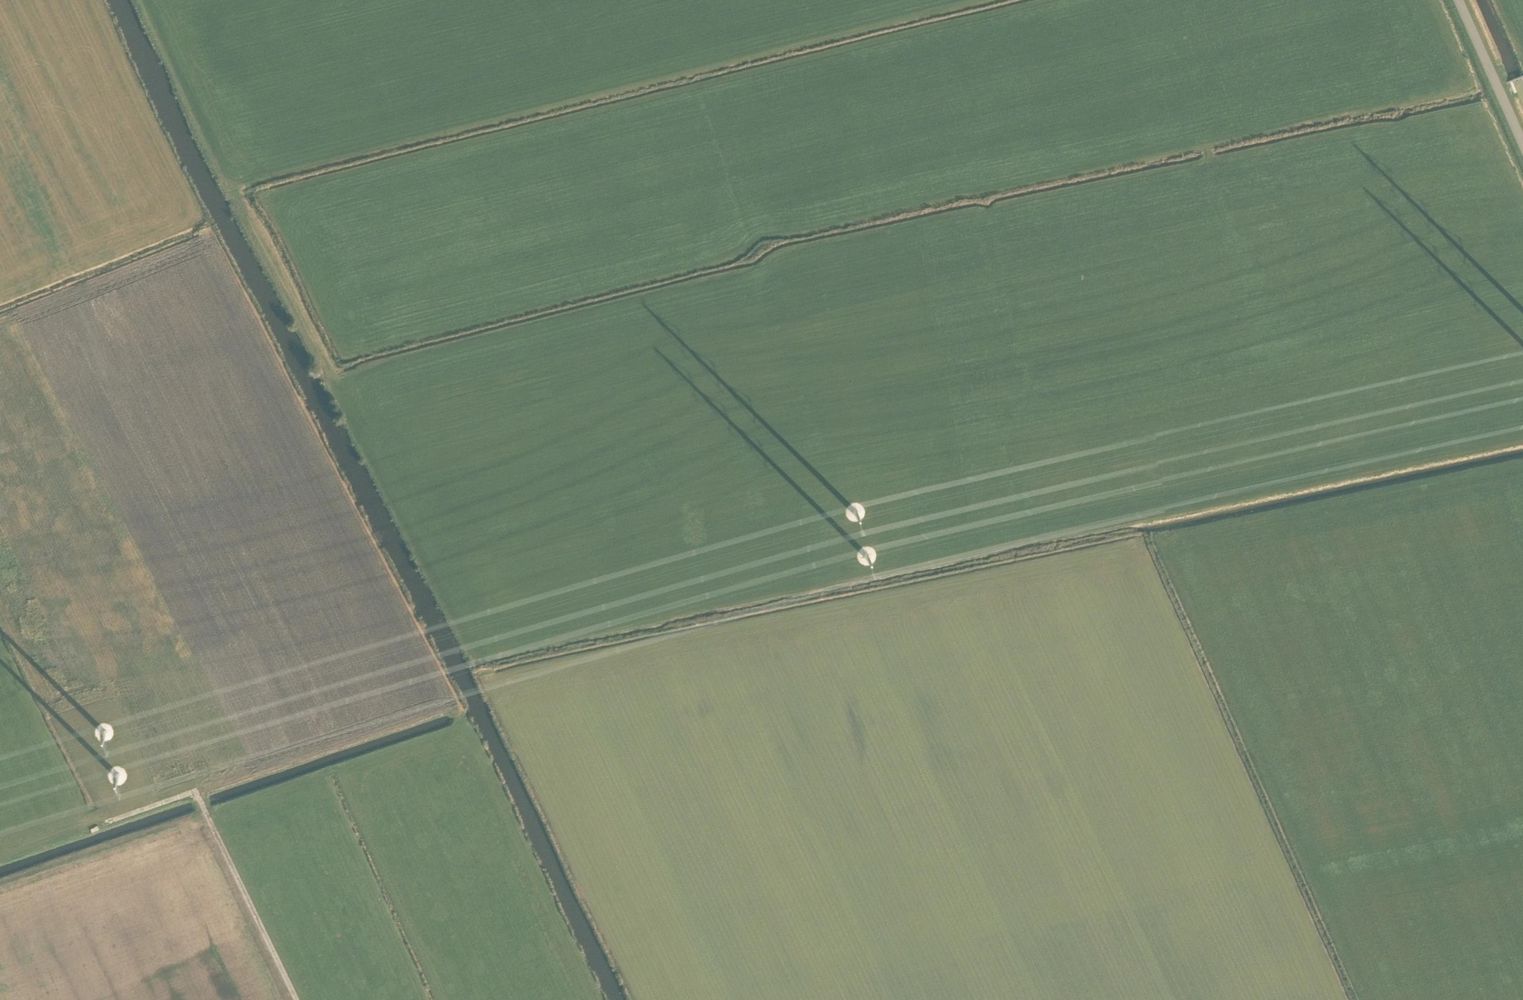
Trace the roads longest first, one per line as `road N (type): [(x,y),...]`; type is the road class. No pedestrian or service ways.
road 1 (tertiary): [(1522,142),(1459,0)]

